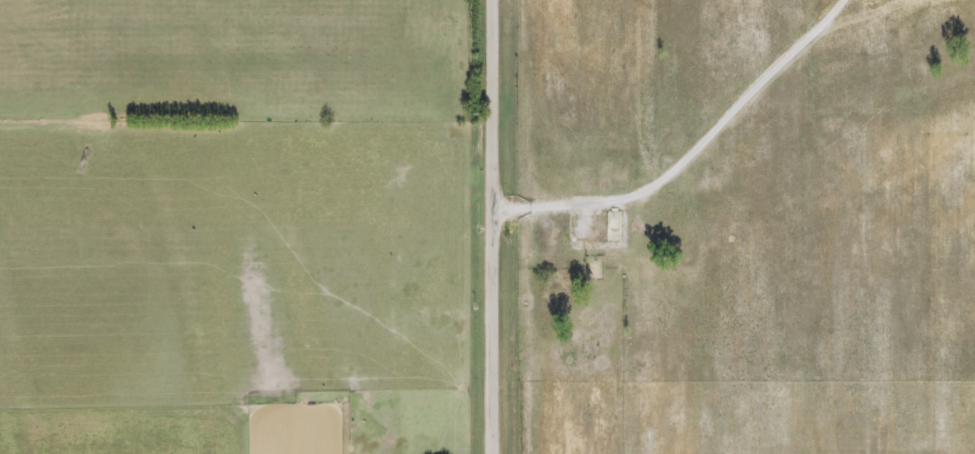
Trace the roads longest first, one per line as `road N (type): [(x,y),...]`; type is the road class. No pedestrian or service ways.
road 1 (residential): [(497,453),(495,0)]

